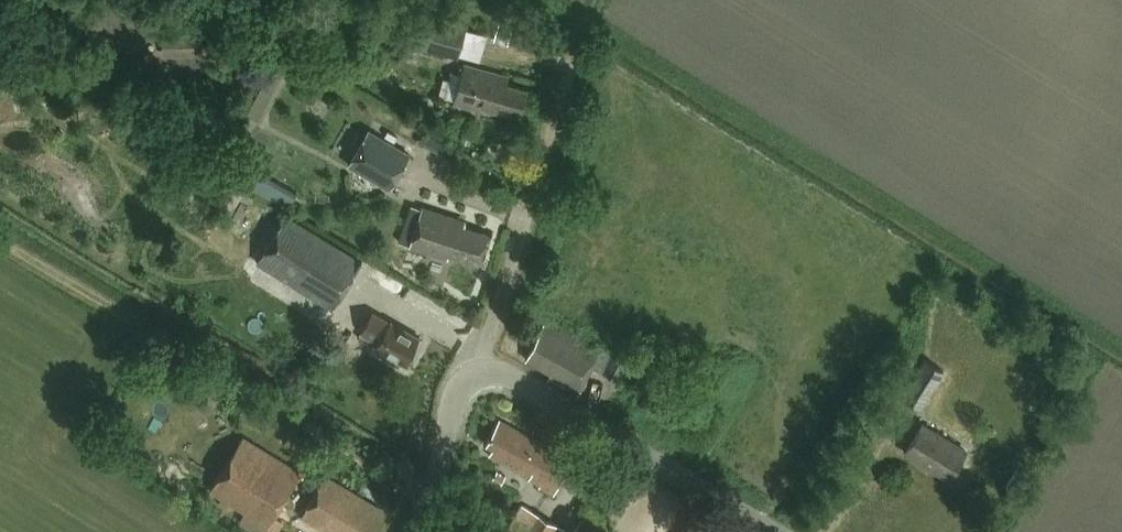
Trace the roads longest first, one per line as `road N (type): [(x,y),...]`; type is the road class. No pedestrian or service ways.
road 1 (tertiary): [(768,531),(484,369),(455,391),(422,531)]

